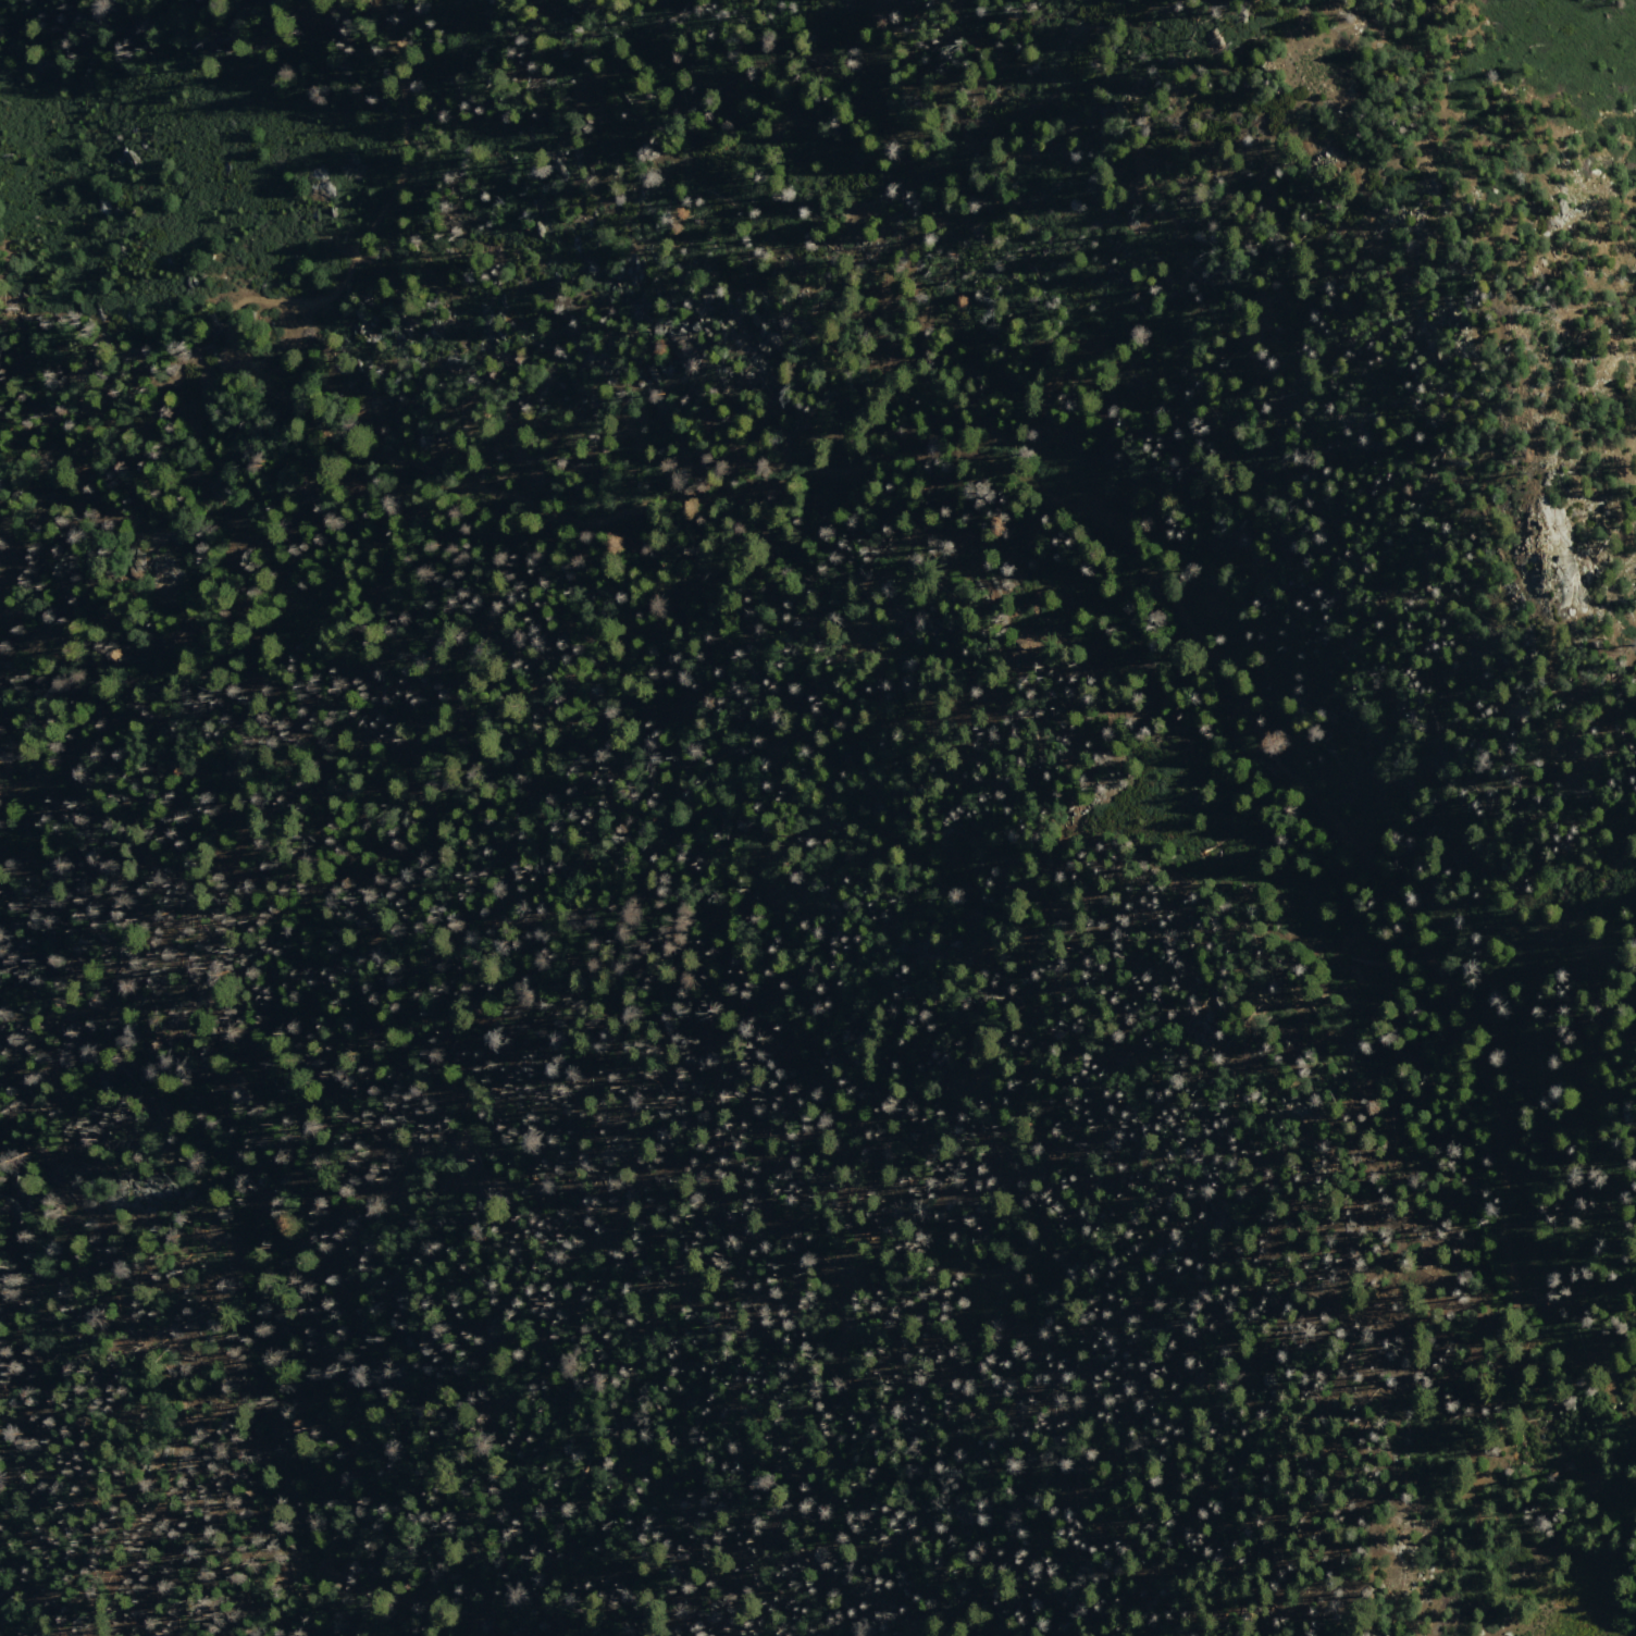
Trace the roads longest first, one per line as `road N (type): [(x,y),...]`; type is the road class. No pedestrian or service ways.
road 1 (track): [(1587,1635),(1587,1448),(1497,1155),(1377,949)]

